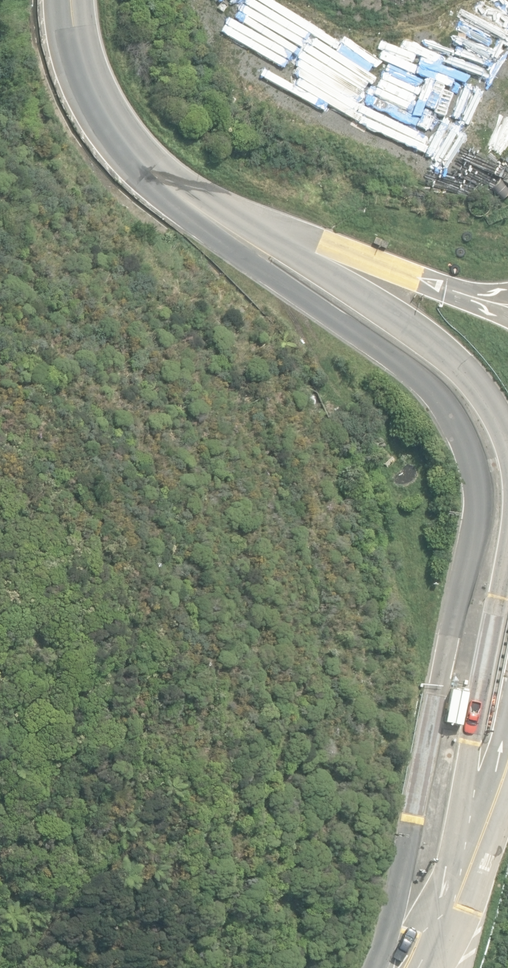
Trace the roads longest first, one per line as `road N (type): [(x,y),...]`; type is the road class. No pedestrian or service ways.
road 1 (unclassified): [(381,967),(470,553),(476,487),(470,458),(418,377),(188,218),(129,149)]
road 2 (unclassified): [(507,548),(452,841),(402,967)]
road 3 (unclassified): [(207,201),(451,358),(481,390),(507,442)]
road 4 (unclassified): [(207,201),(448,289)]
road 5 (unclassified): [(129,149),(87,76),(70,0)]

